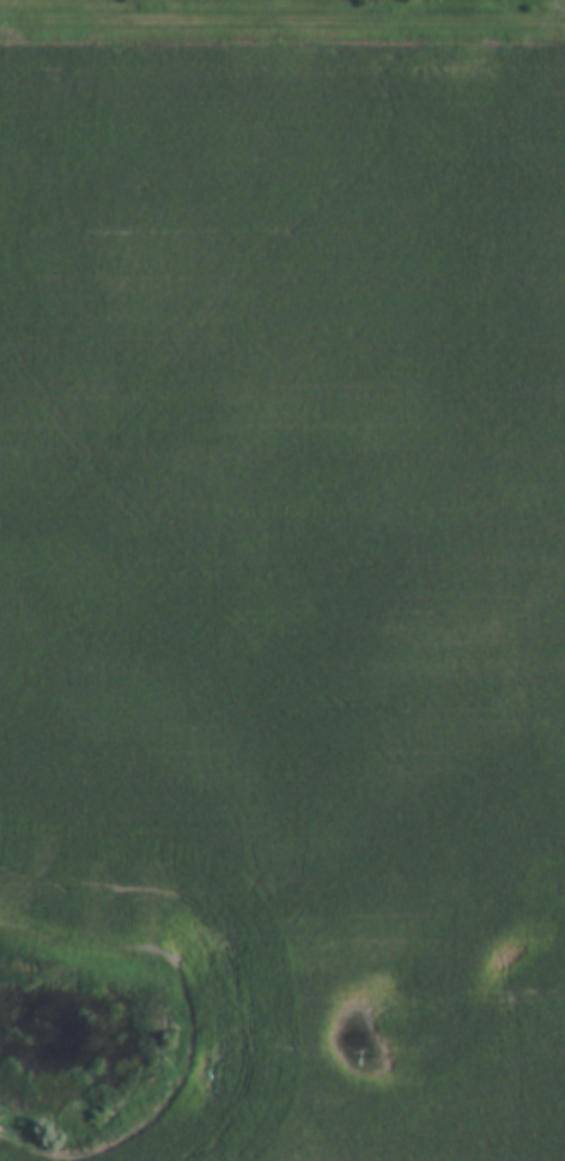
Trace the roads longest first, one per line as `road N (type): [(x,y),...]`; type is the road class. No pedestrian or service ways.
road 1 (track): [(564,16),(0,16)]

